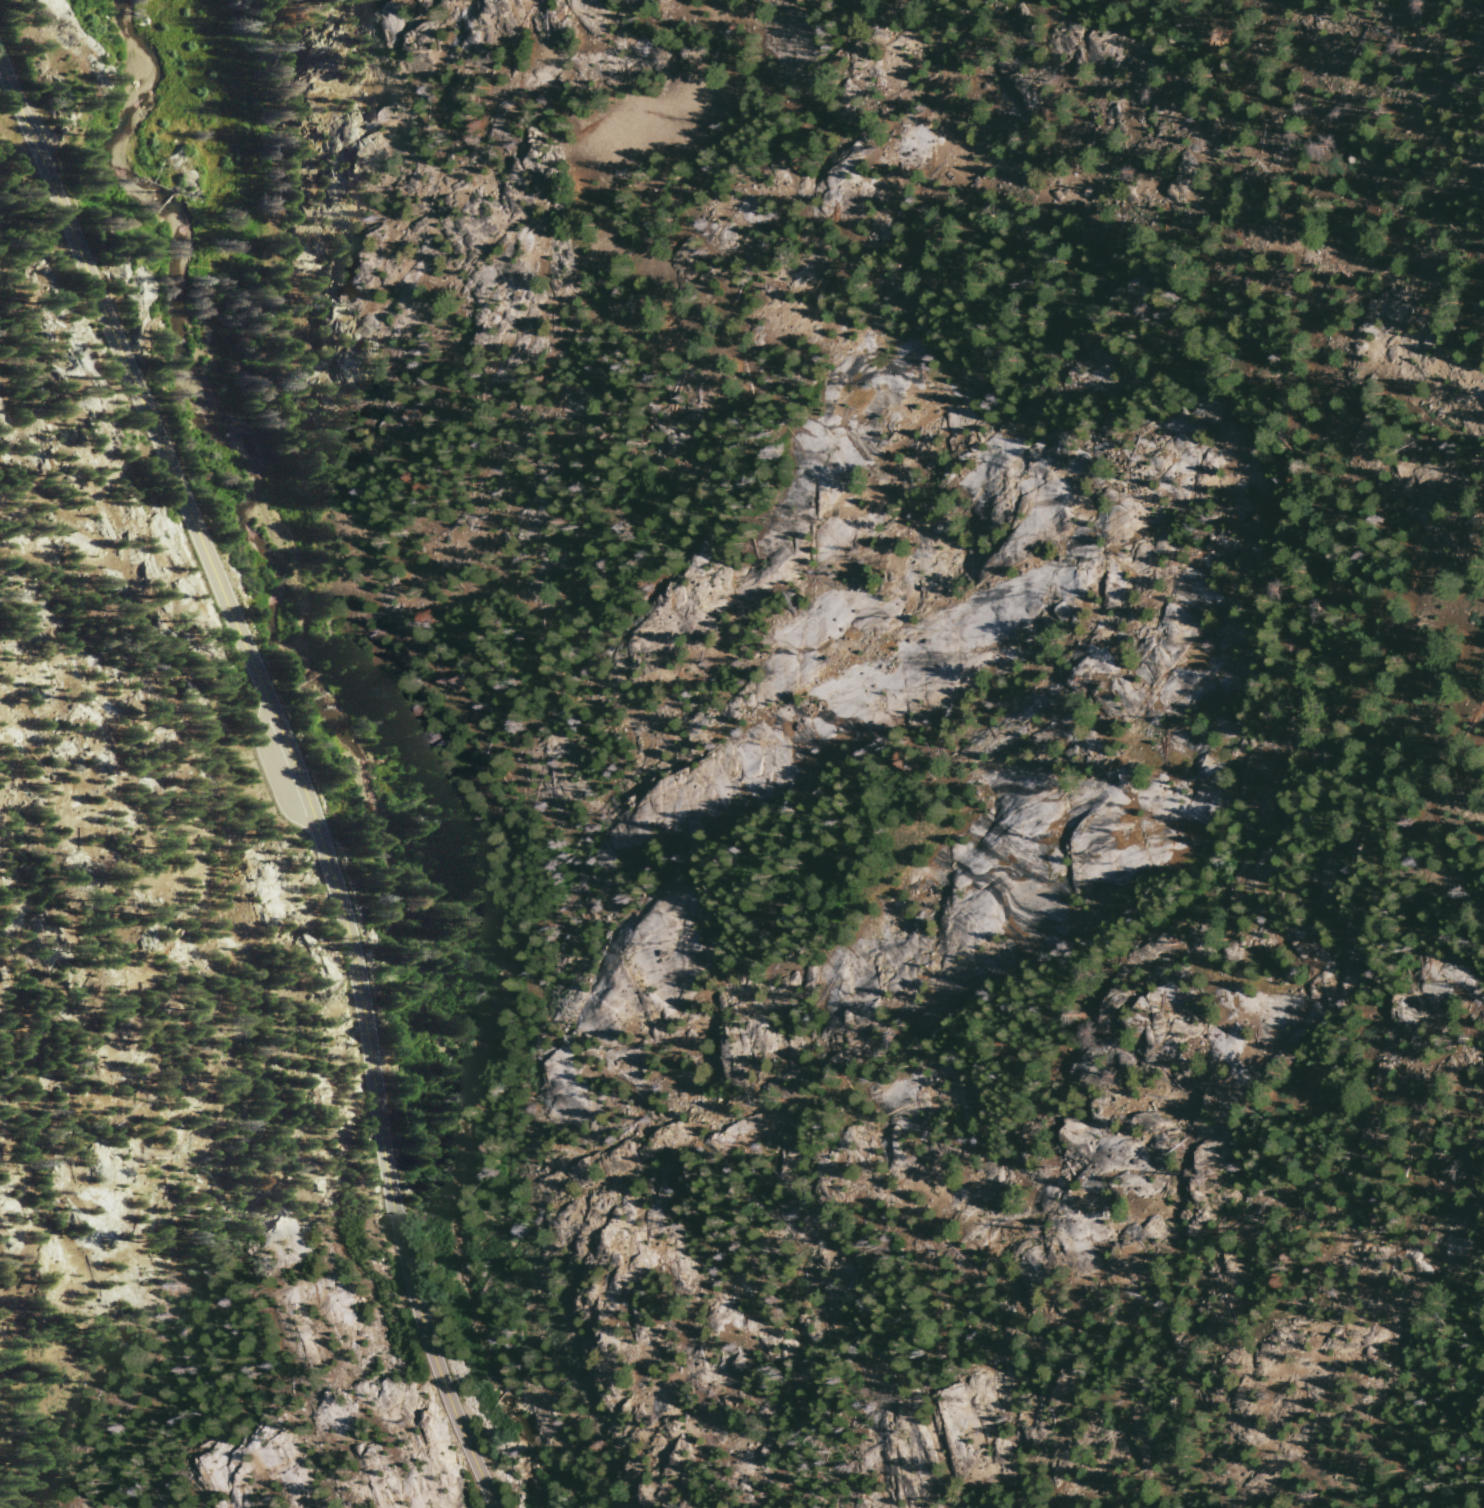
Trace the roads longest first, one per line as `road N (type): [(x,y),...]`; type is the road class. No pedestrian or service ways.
road 1 (residential): [(364,1030),(322,849),(273,714),(0,65)]
road 2 (residential): [(492,1507),(437,1377),(395,1225),(367,1049)]

